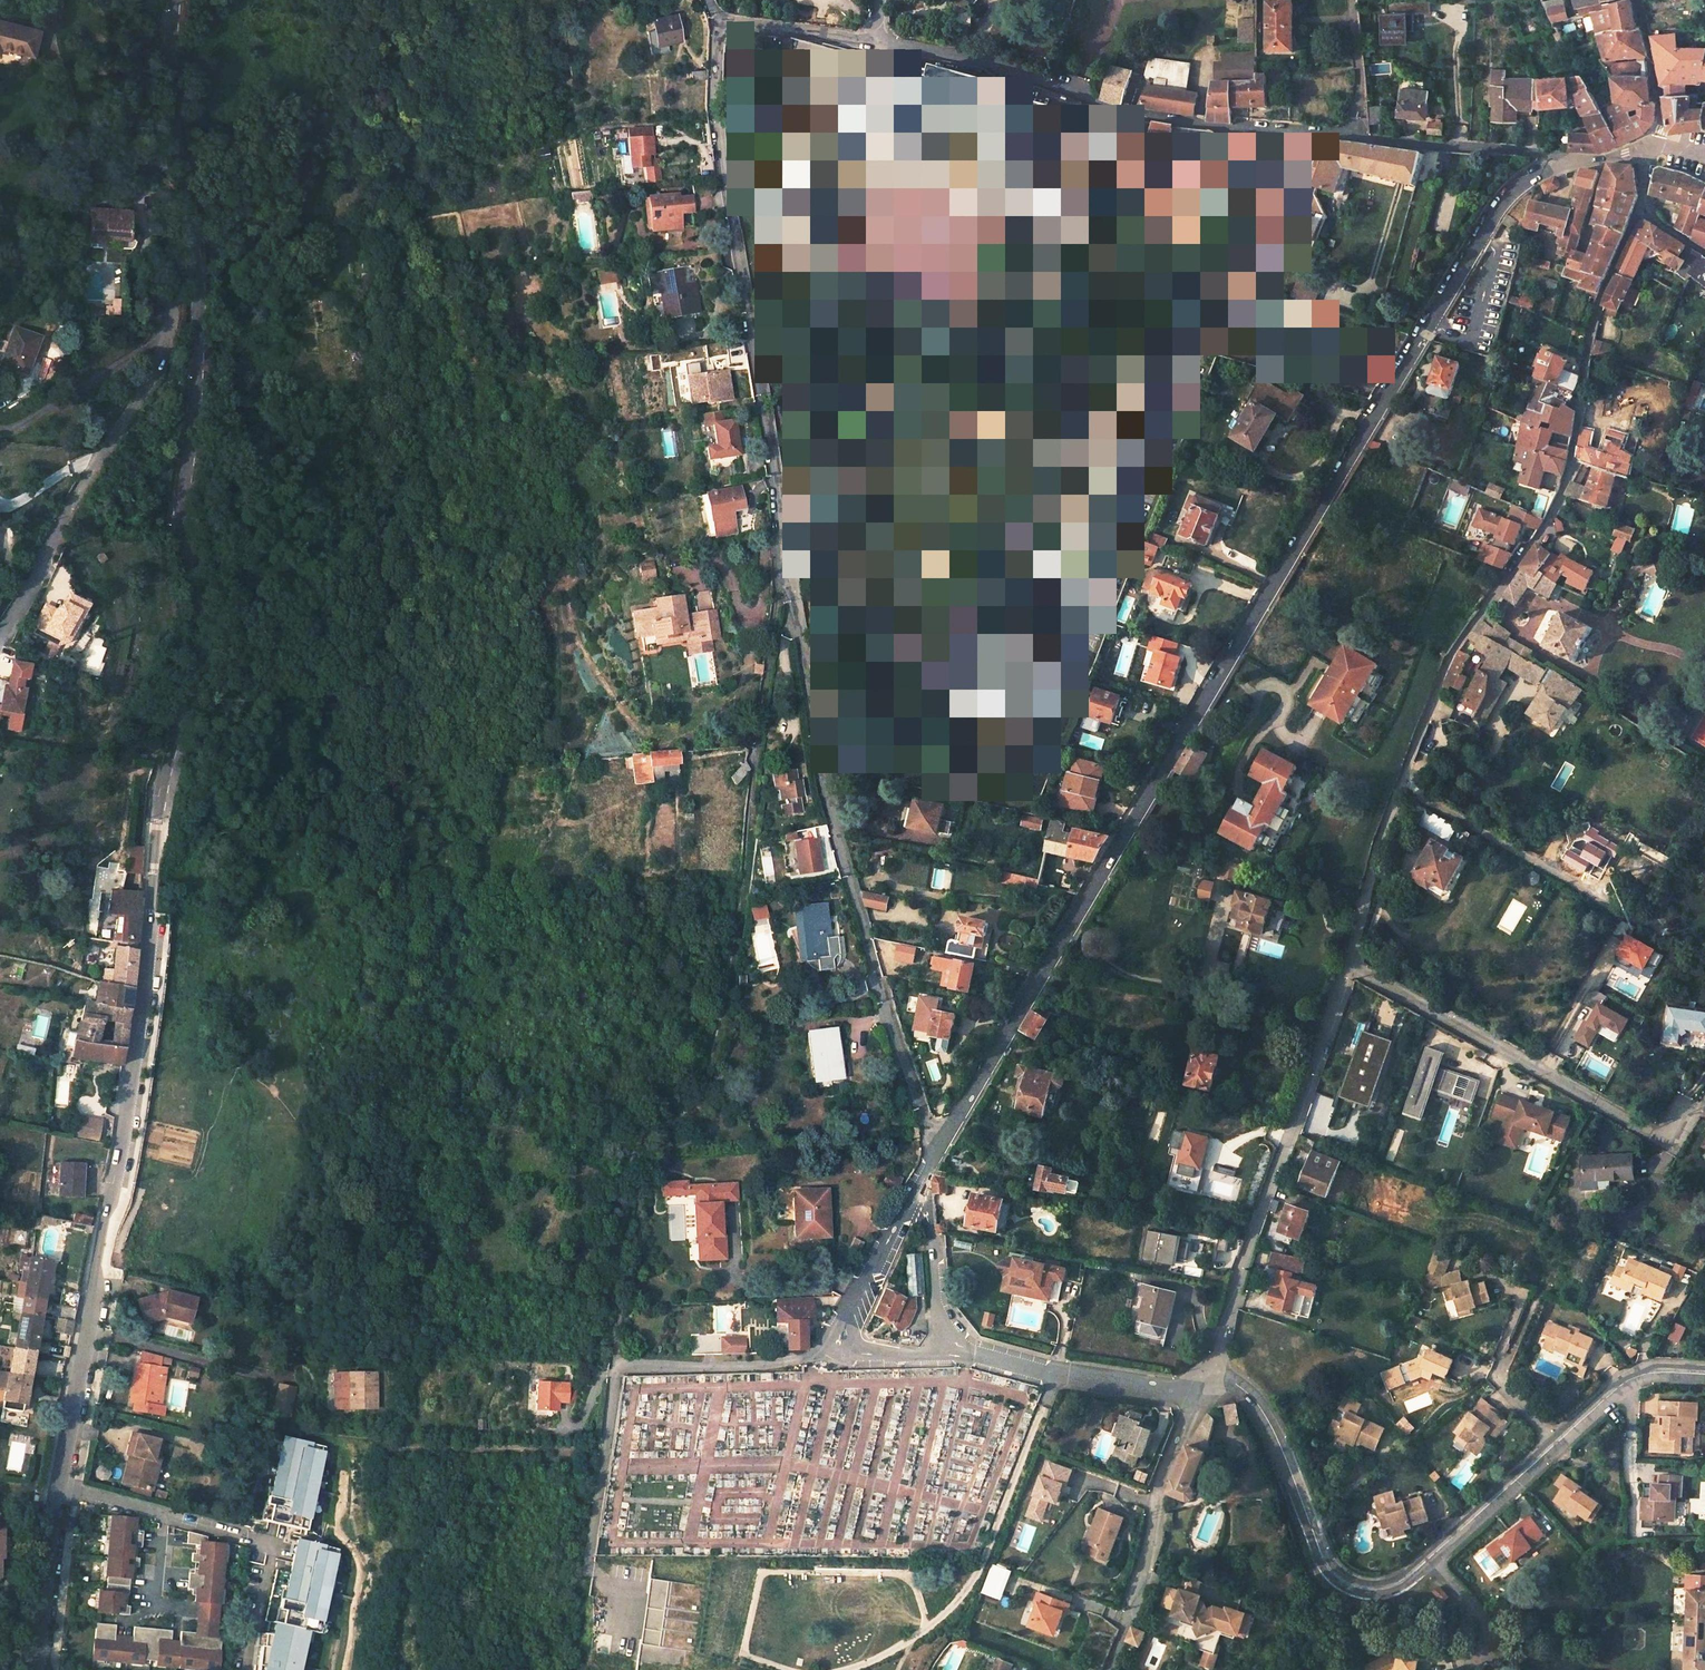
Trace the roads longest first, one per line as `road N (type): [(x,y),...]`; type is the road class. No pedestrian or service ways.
road 1 (unclassified): [(37,1669),(52,1532),(141,998),(159,796),(193,663),(183,533),(198,356),(194,263)]
road 2 (residential): [(1200,1387),(1219,1353),(1375,856),(1446,661),(1554,508),(1570,468),(1594,316),(1642,210)]
road 3 (residential): [(1389,390),(933,1152)]
road 4 (residential): [(877,40),(988,61),(1118,111),(1227,130),(1574,161)]
road 5 (track): [(617,1367),(622,1206),(634,1147),(640,1127),(696,1117),(744,883),(750,804)]
road 6 (residential): [(933,1152),(820,779),(789,586)]
road 7 (residential): [(789,586),(755,324),(717,123),(720,27)]
road 8 (residential): [(0,632),(150,382),(173,282),(194,263)]
road 9 (residential): [(1428,1558),(1400,1583),(1369,1591),(1341,1580),(1325,1563),(1254,1400),(1237,1385),(1200,1387)]
road 10 (residential): [(1704,1375),(1643,1373),(1591,1407),(1428,1558)]
road 11 (residential): [(1574,161),(1532,179),(1481,233),(1389,390)]
road 12 (residential): [(1106,1669),(1200,1387)]
road 13 (unclassified): [(194,263),(169,111),(177,0)]
road 14 (residential): [(1200,1387),(945,1354)]
road 15 (residential): [(789,586),(774,604),(750,804)]
road 16 (residential): [(832,1357),(617,1367)]
road 17 (residential): [(588,1565),(617,1367)]
road 18 (residential): [(921,1181),(832,1357)]
road 19 (residential): [(945,1354),(921,1181)]
road 20 (residential): [(720,27),(877,40)]
road 21 (residential): [(1636,0),(1658,97),(1661,128),(1649,146)]
road 22 (residential): [(1428,1558),(1478,1612),(1473,1669)]

